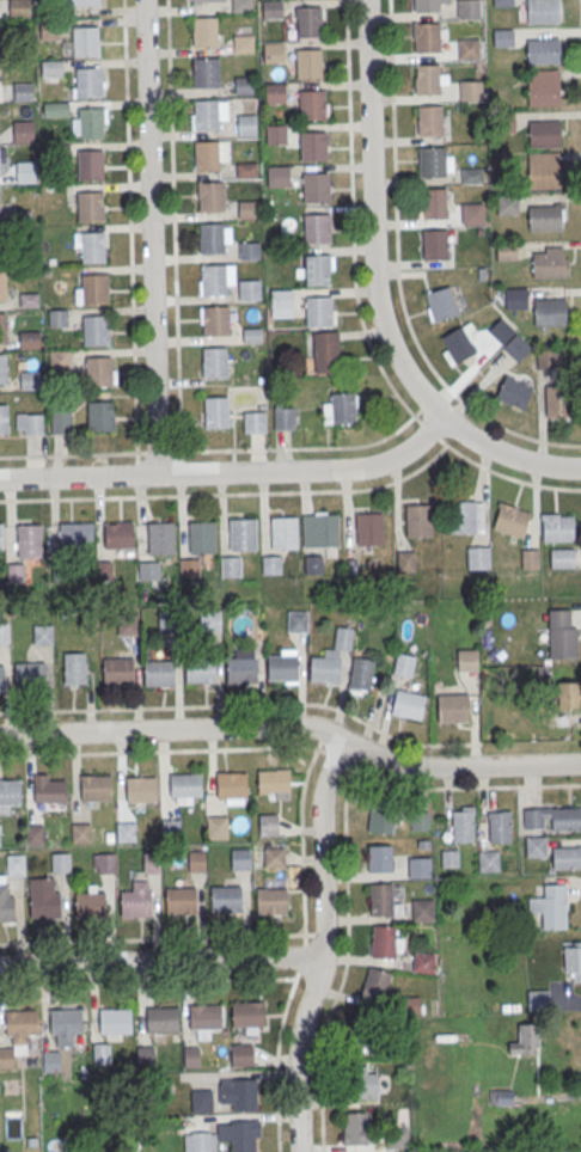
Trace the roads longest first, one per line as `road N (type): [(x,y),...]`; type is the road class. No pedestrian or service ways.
road 1 (residential): [(580,764),(424,770),(292,727),(0,736)]
road 2 (residential): [(367,0),(375,296),(397,359),(460,431),(533,465),(580,469)]
road 3 (residential): [(144,0),(160,474)]
road 4 (residential): [(444,416),(409,453),(369,468),(0,480)]
road 5 (residential): [(344,741),(322,808),(324,939),(298,1048),(300,1151)]
road 6 (residential): [(323,957),(0,967)]

